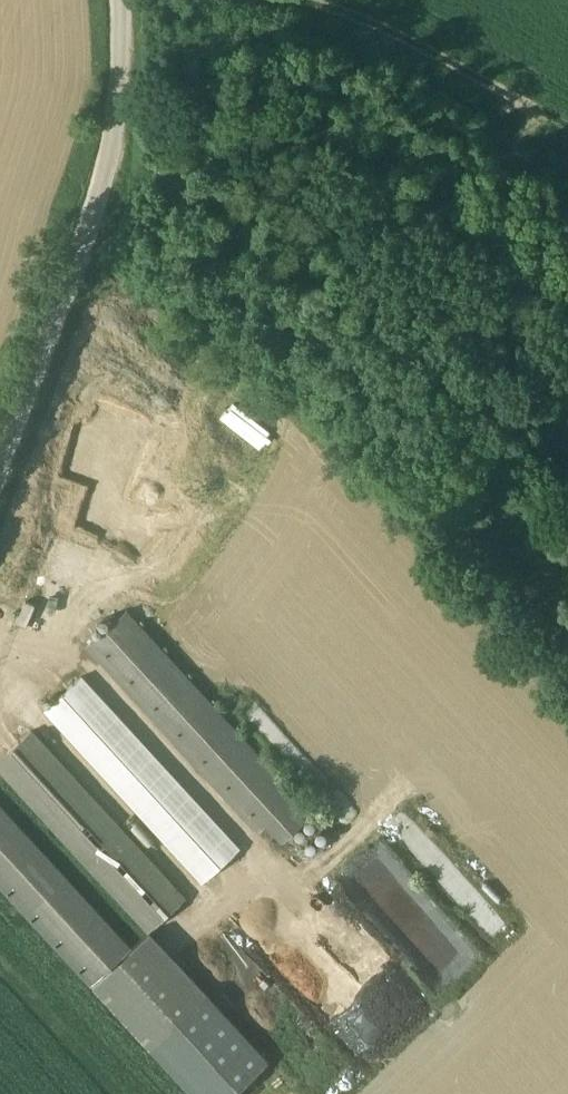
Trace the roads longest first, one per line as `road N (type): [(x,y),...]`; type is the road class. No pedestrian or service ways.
road 1 (unclassified): [(0,474),(86,243),(113,143),(121,0)]
road 2 (track): [(567,122),(375,10),(341,0)]

